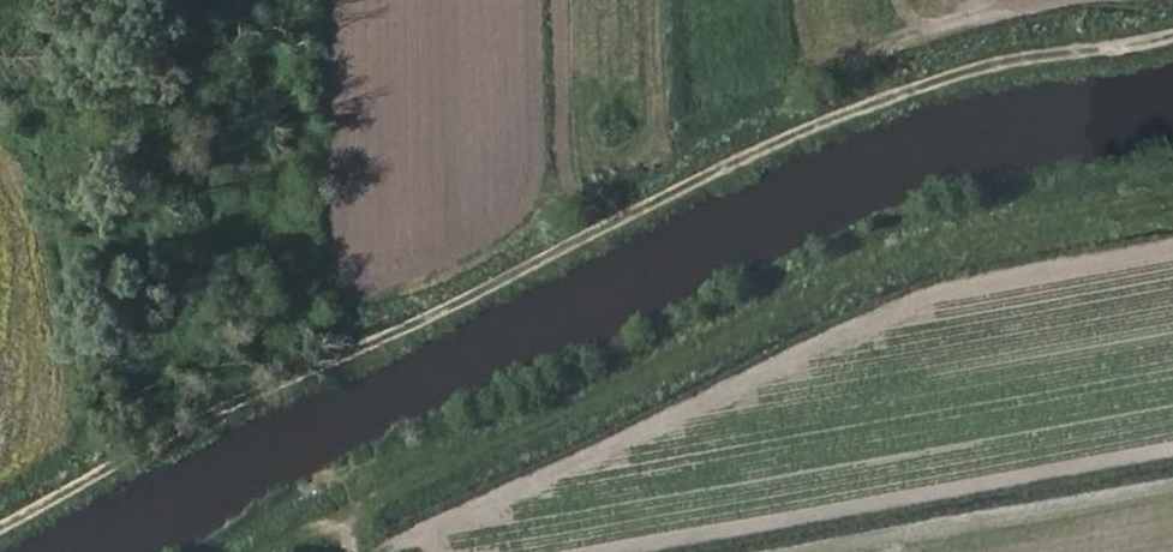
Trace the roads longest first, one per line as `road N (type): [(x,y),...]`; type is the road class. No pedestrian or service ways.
road 1 (track): [(0,525),(150,444),(888,98),(992,57),(1172,29)]
road 2 (track): [(1172,194),(939,238),(873,261),(374,494),(363,551)]

